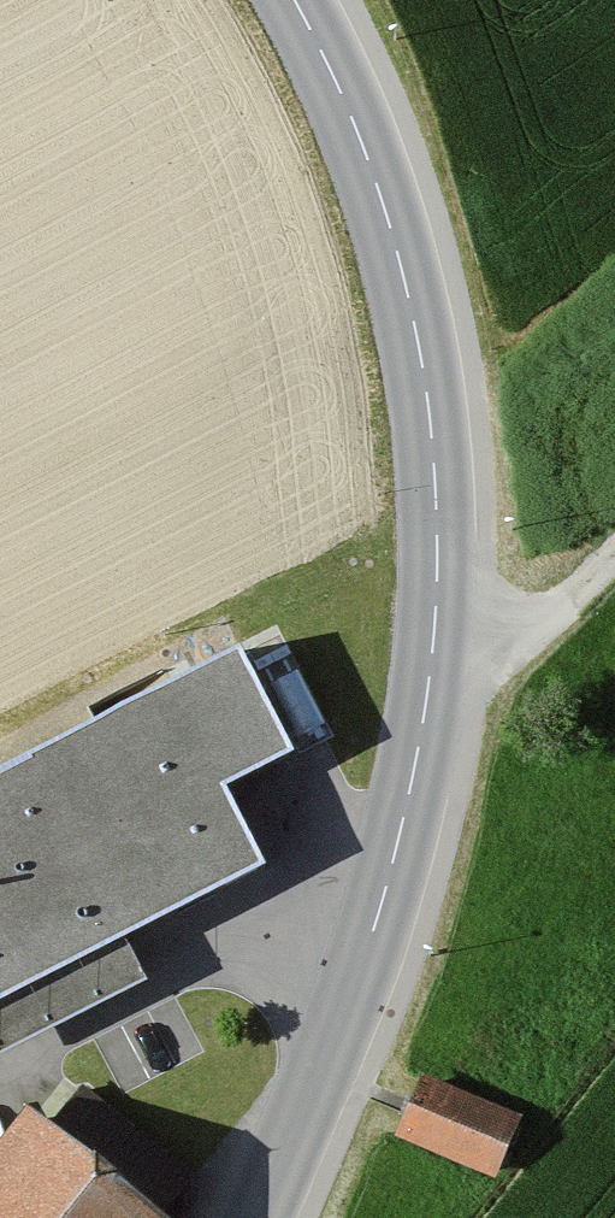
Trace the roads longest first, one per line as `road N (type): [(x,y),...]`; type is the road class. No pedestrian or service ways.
road 1 (tertiary): [(297,0),(357,127),(402,260),(433,453),(432,647),(377,934),(263,1217)]
road 2 (track): [(432,647),(614,535)]

